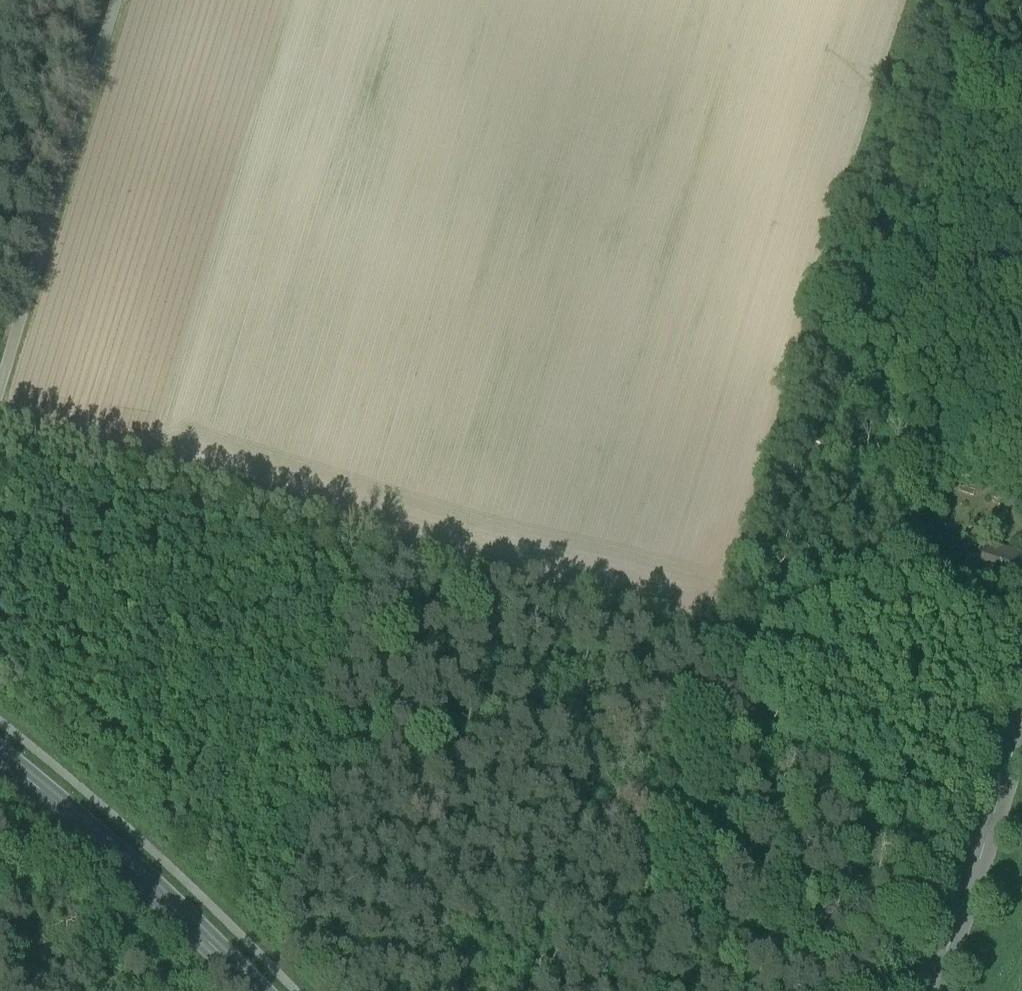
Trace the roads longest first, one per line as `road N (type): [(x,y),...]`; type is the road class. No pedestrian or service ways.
road 1 (unclassified): [(0,388),(117,0)]
road 2 (primary): [(0,756),(254,990)]
road 3 (tertiary): [(929,990),(1021,683)]

